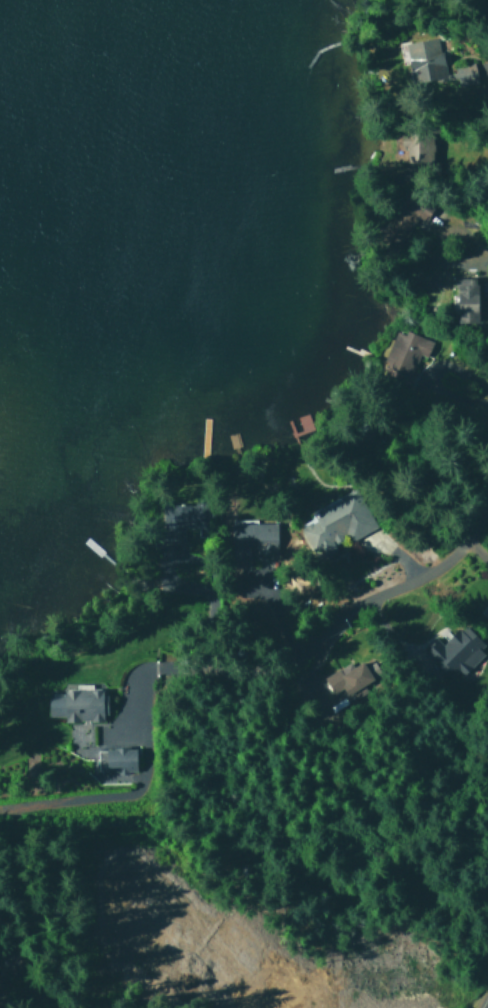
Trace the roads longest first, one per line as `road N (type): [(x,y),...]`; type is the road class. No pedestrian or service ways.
road 1 (residential): [(283,605),(386,591),(465,533),(487,500)]

